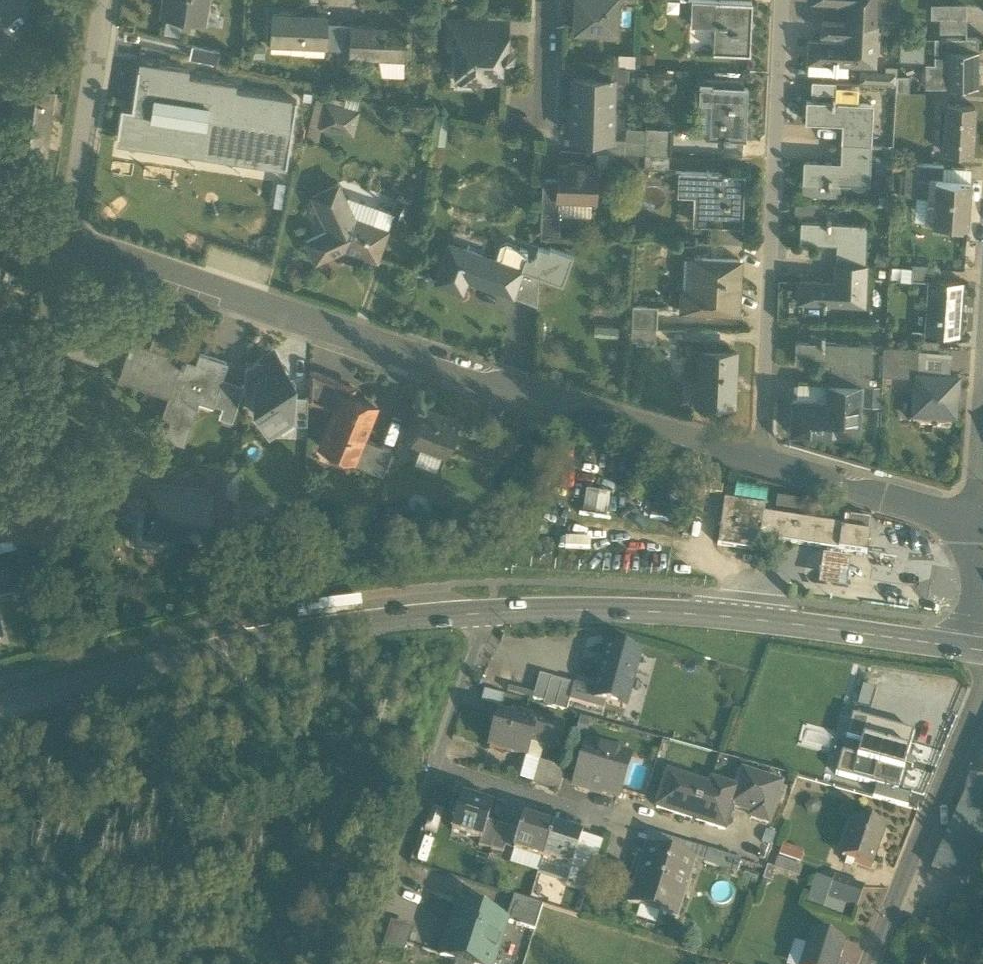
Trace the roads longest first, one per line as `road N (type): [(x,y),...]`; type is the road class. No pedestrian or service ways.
road 1 (residential): [(69,242),(760,464)]
road 2 (secondary): [(0,707),(239,647),(491,613)]
road 3 (secondary): [(491,613),(672,614),(966,648)]
road 4 (residential): [(781,0),(760,464)]
road 5 (residential): [(982,695),(868,963)]
road 6 (residential): [(69,242),(106,0)]
road 7 (residential): [(760,464),(972,521)]
road 8 (residential): [(435,768),(605,821)]
road 9 (residential): [(435,768),(491,613)]
road 10 (residential): [(982,359),(972,521)]
road 11 (residential): [(382,920),(435,768)]
road 12 (residential): [(972,521),(966,648)]

